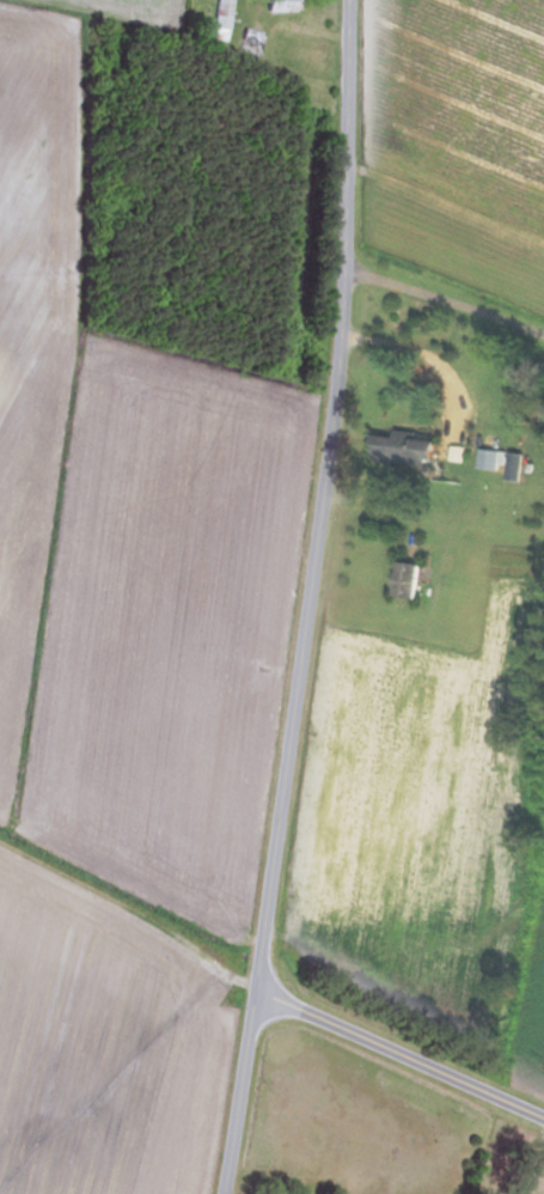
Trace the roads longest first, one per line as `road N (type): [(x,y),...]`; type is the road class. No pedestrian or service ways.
road 1 (tertiary): [(223,1193),(338,342),(347,0)]
road 2 (residential): [(543,1121),(329,1024),(252,1000)]

